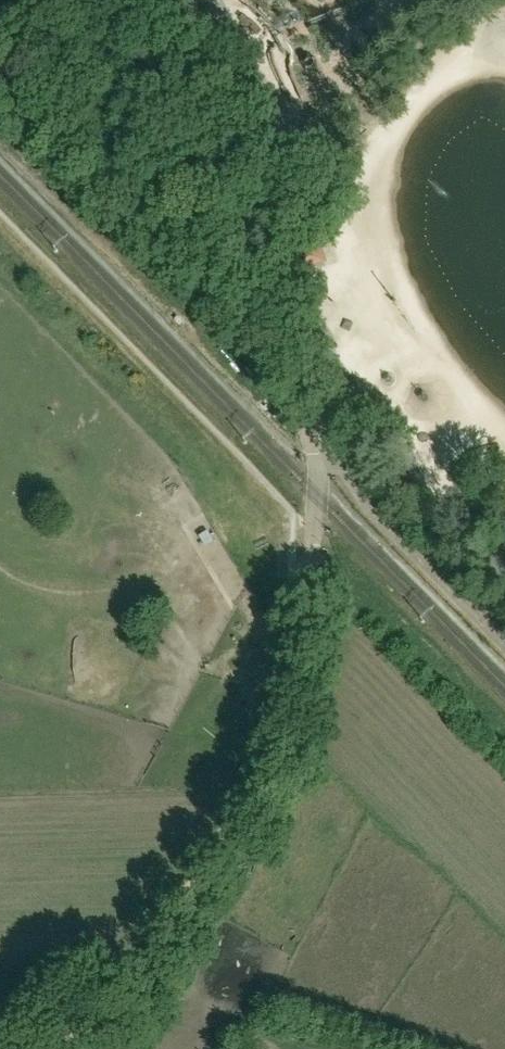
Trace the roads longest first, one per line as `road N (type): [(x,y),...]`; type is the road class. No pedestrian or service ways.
road 1 (unclassified): [(60,1048),(237,826),(287,690),(316,535),(312,409),(166,0)]

